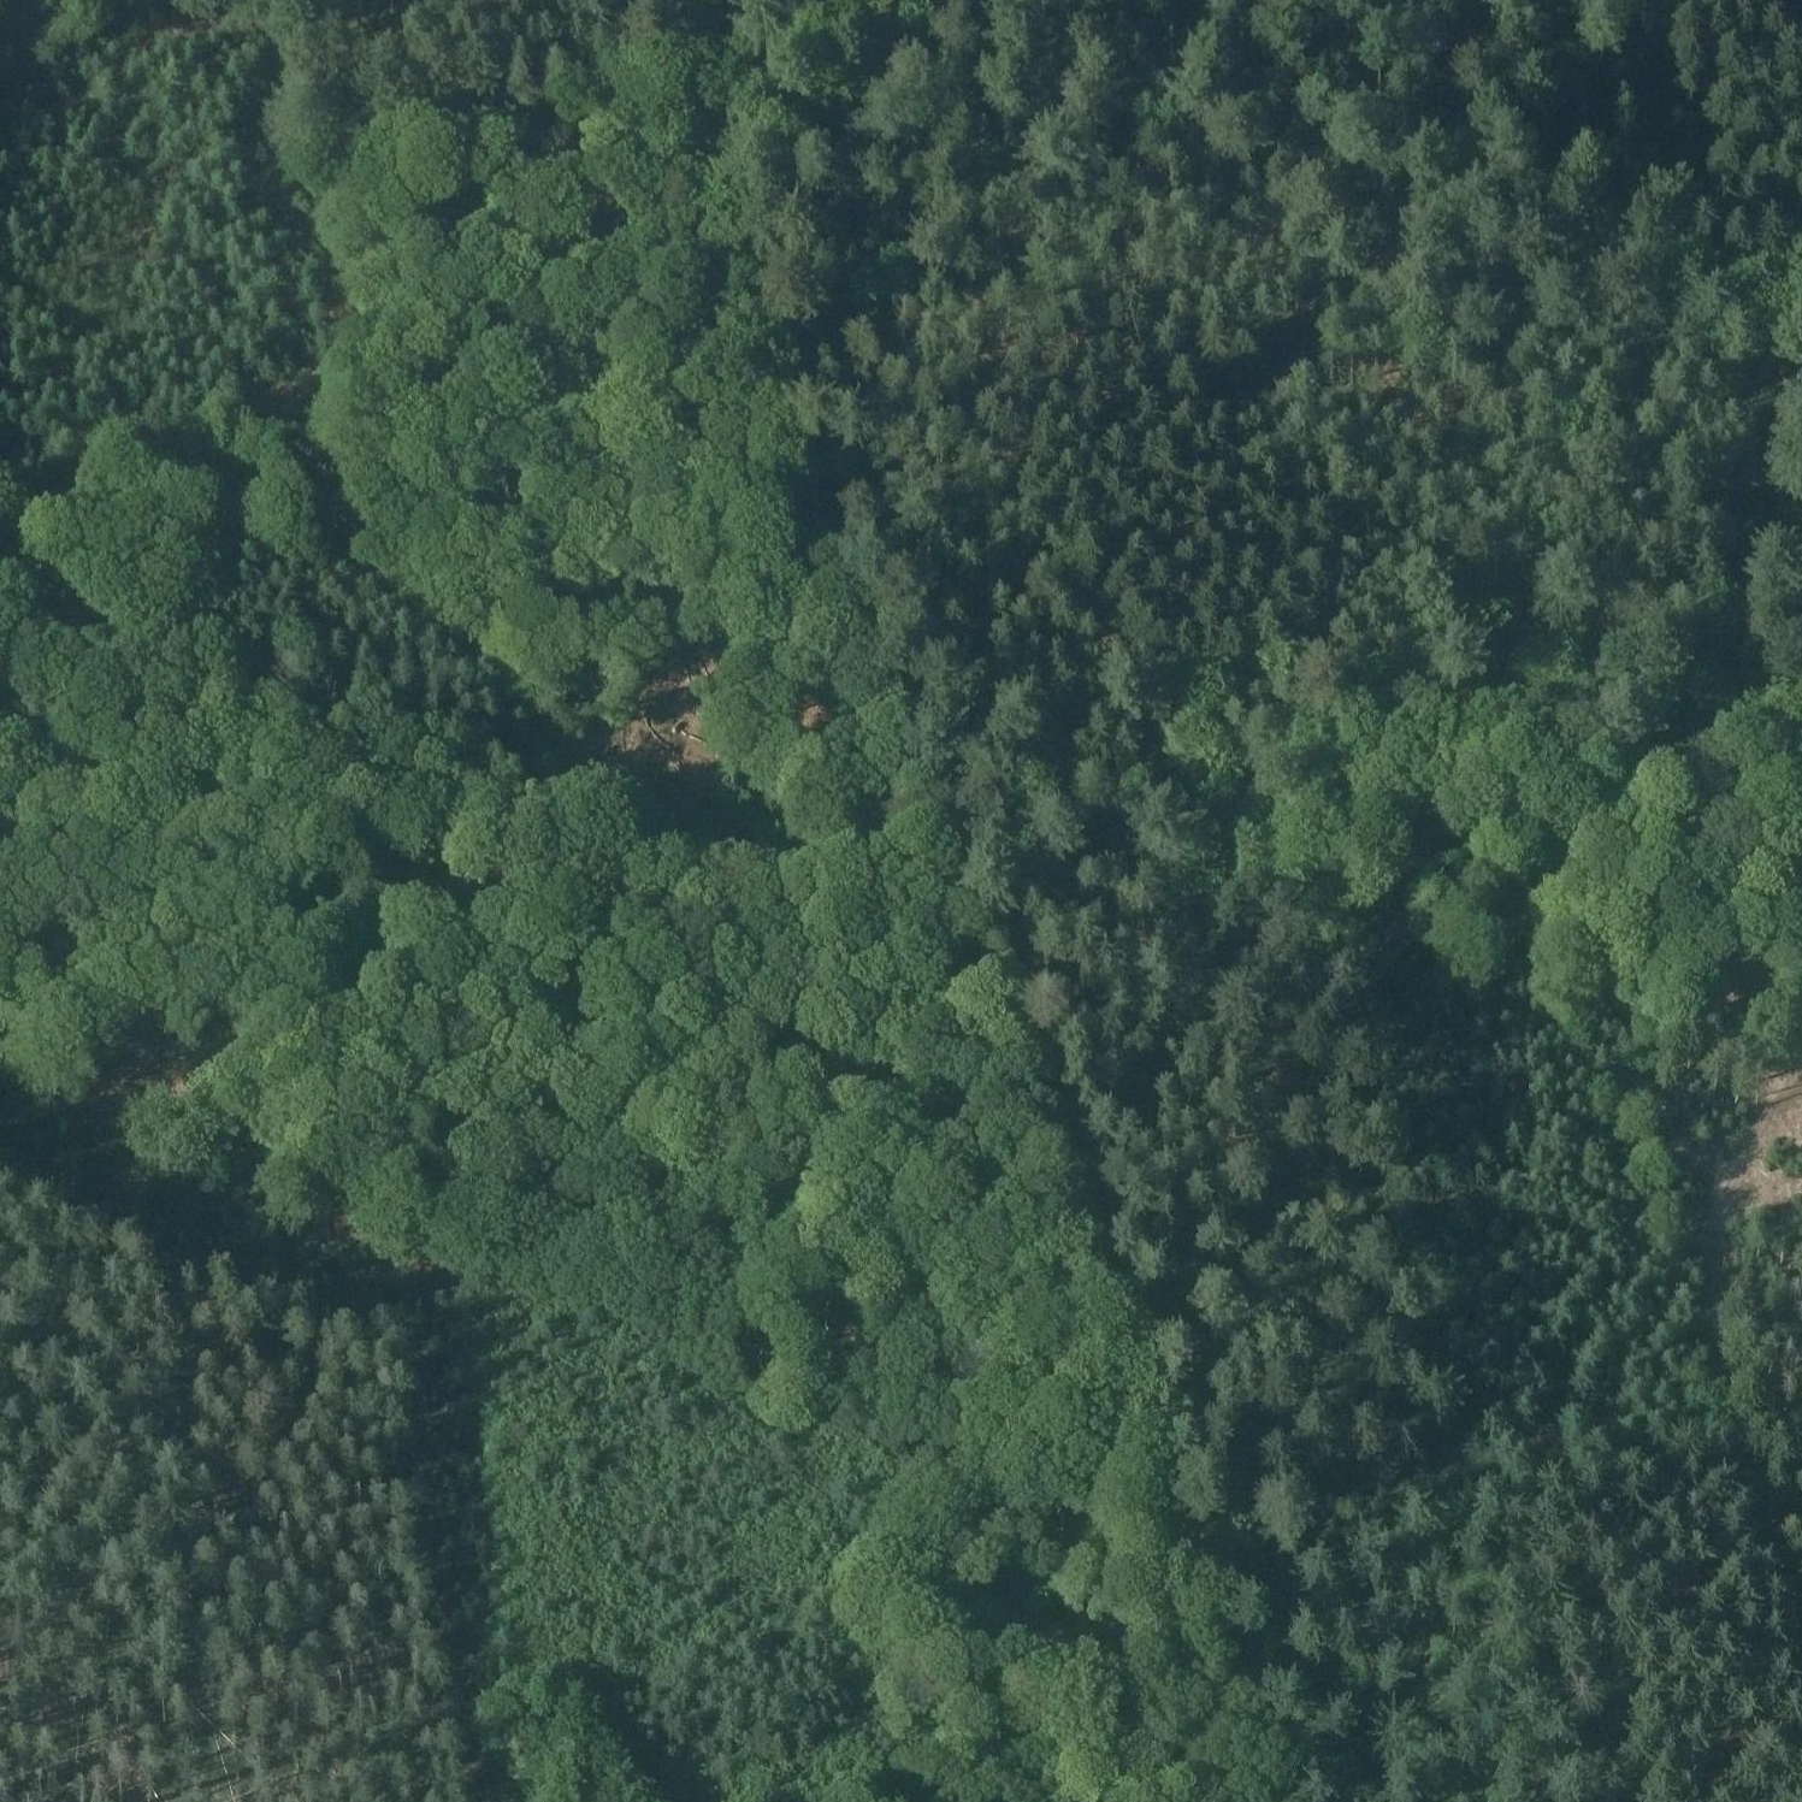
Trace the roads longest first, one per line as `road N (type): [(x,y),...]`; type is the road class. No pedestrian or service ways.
road 1 (track): [(1293,1801),(869,534),(807,285),(780,117),(733,0)]

